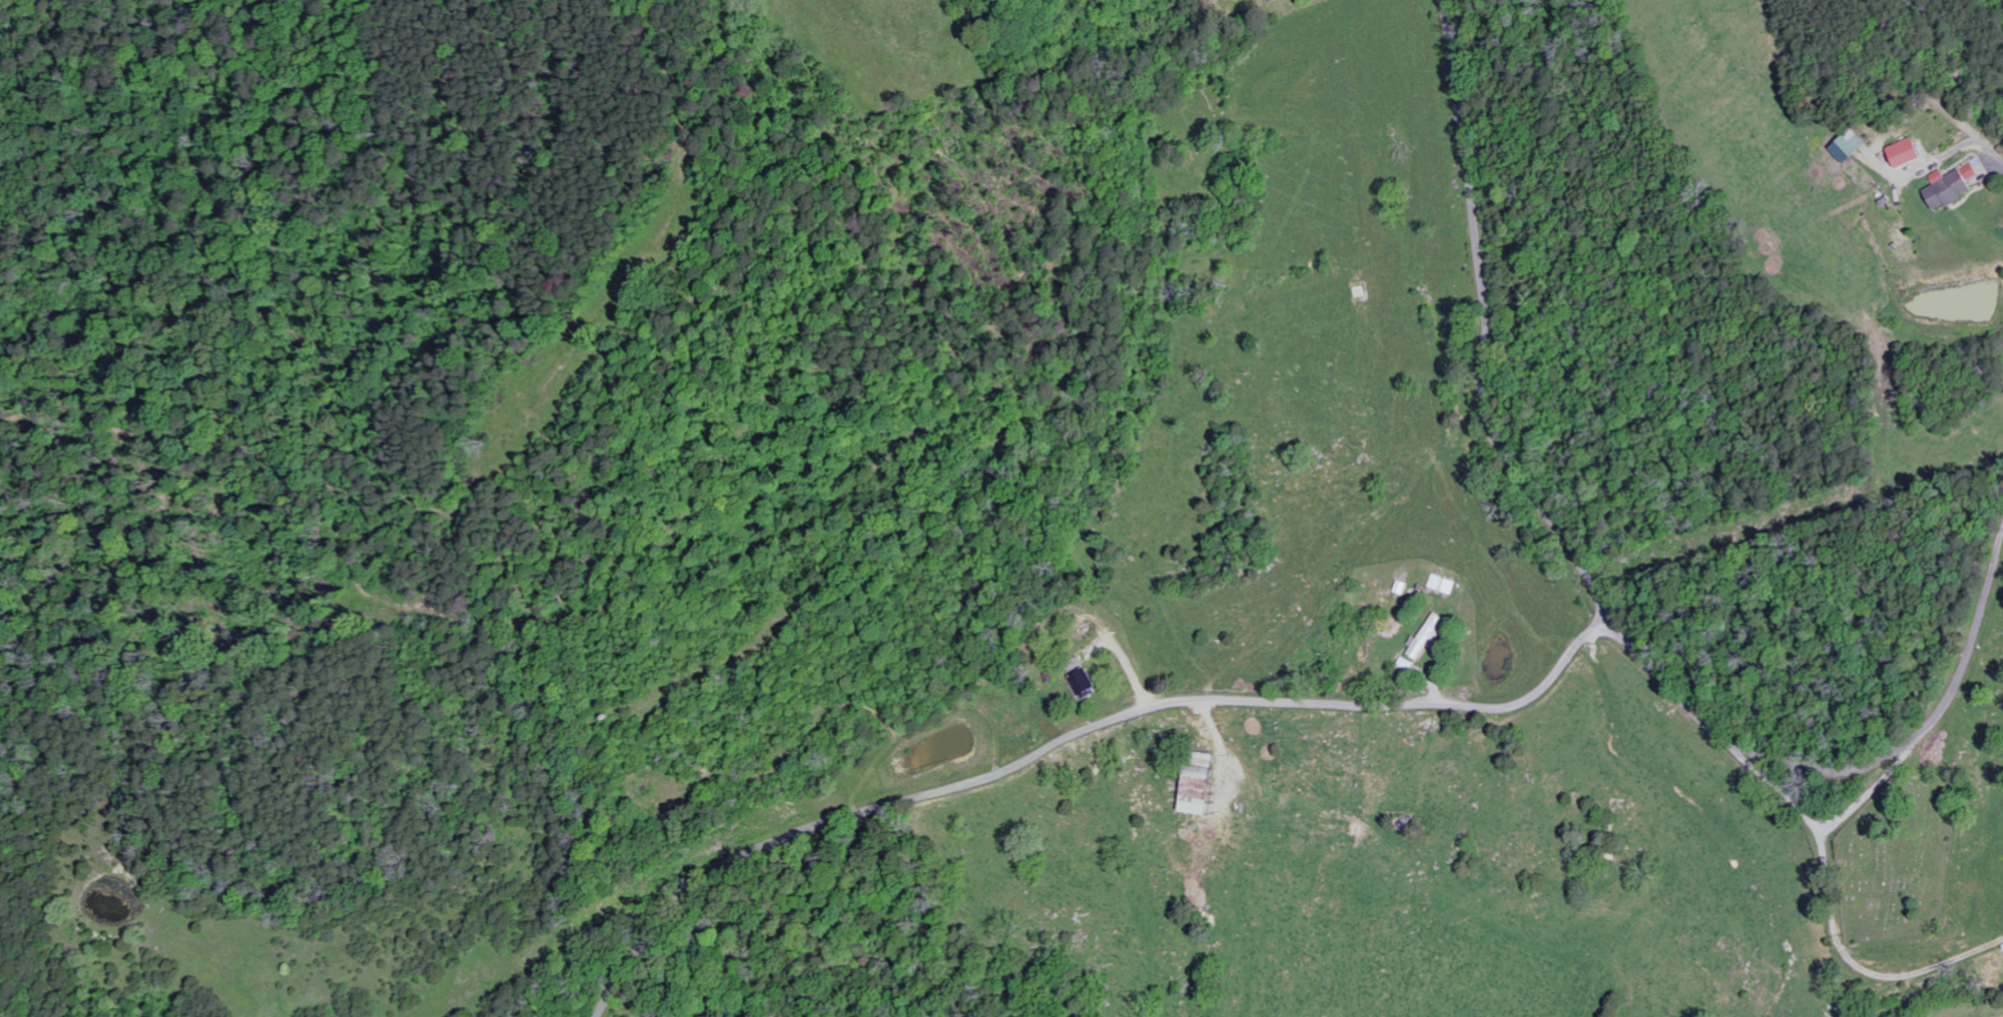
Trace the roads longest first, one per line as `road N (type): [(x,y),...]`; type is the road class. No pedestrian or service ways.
road 1 (residential): [(595,1016),(652,926),(693,882),(819,825),(975,780),(1073,735),(1164,706),(1226,700),(1499,707),(1538,689),(1602,626)]
road 2 (residential): [(1602,626),(1598,595),(1517,475),(1490,418),(1485,294),(1442,0)]
road 3 (residential): [(2002,532),(1980,621),(1932,720),(1898,750),(1851,769),(1825,771),(1731,741),(1617,631),(1602,626)]

